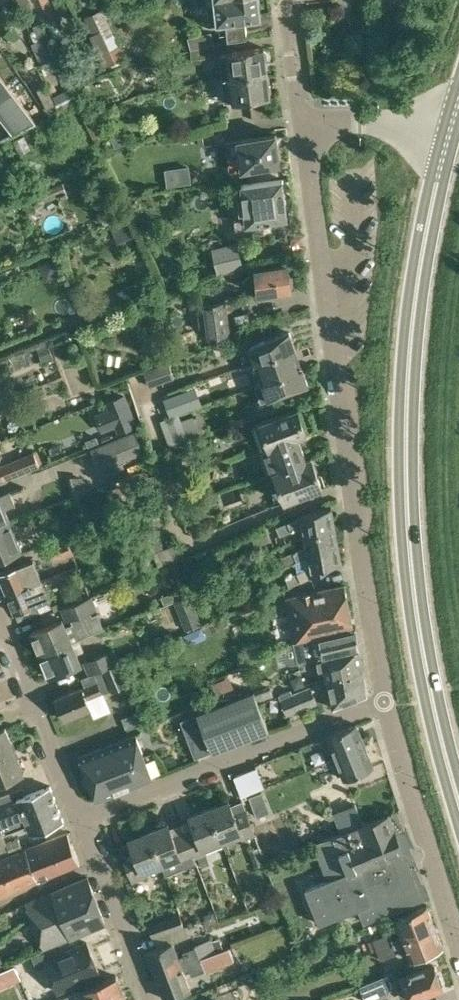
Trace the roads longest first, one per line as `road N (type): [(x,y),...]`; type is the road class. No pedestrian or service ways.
road 1 (tertiary): [(458,806),(418,653),(404,522),(404,388),(419,257),(447,132)]
road 2 (residential): [(386,701),(301,123)]
road 3 (residential): [(80,819),(386,701)]
road 4 (residential): [(458,945),(386,701)]
road 5 (residential): [(0,621),(80,819)]
road 6 (residential): [(301,123),(447,132)]
road 7 (residential): [(98,864),(154,999)]
road 8 (residential): [(286,0),(301,123)]

